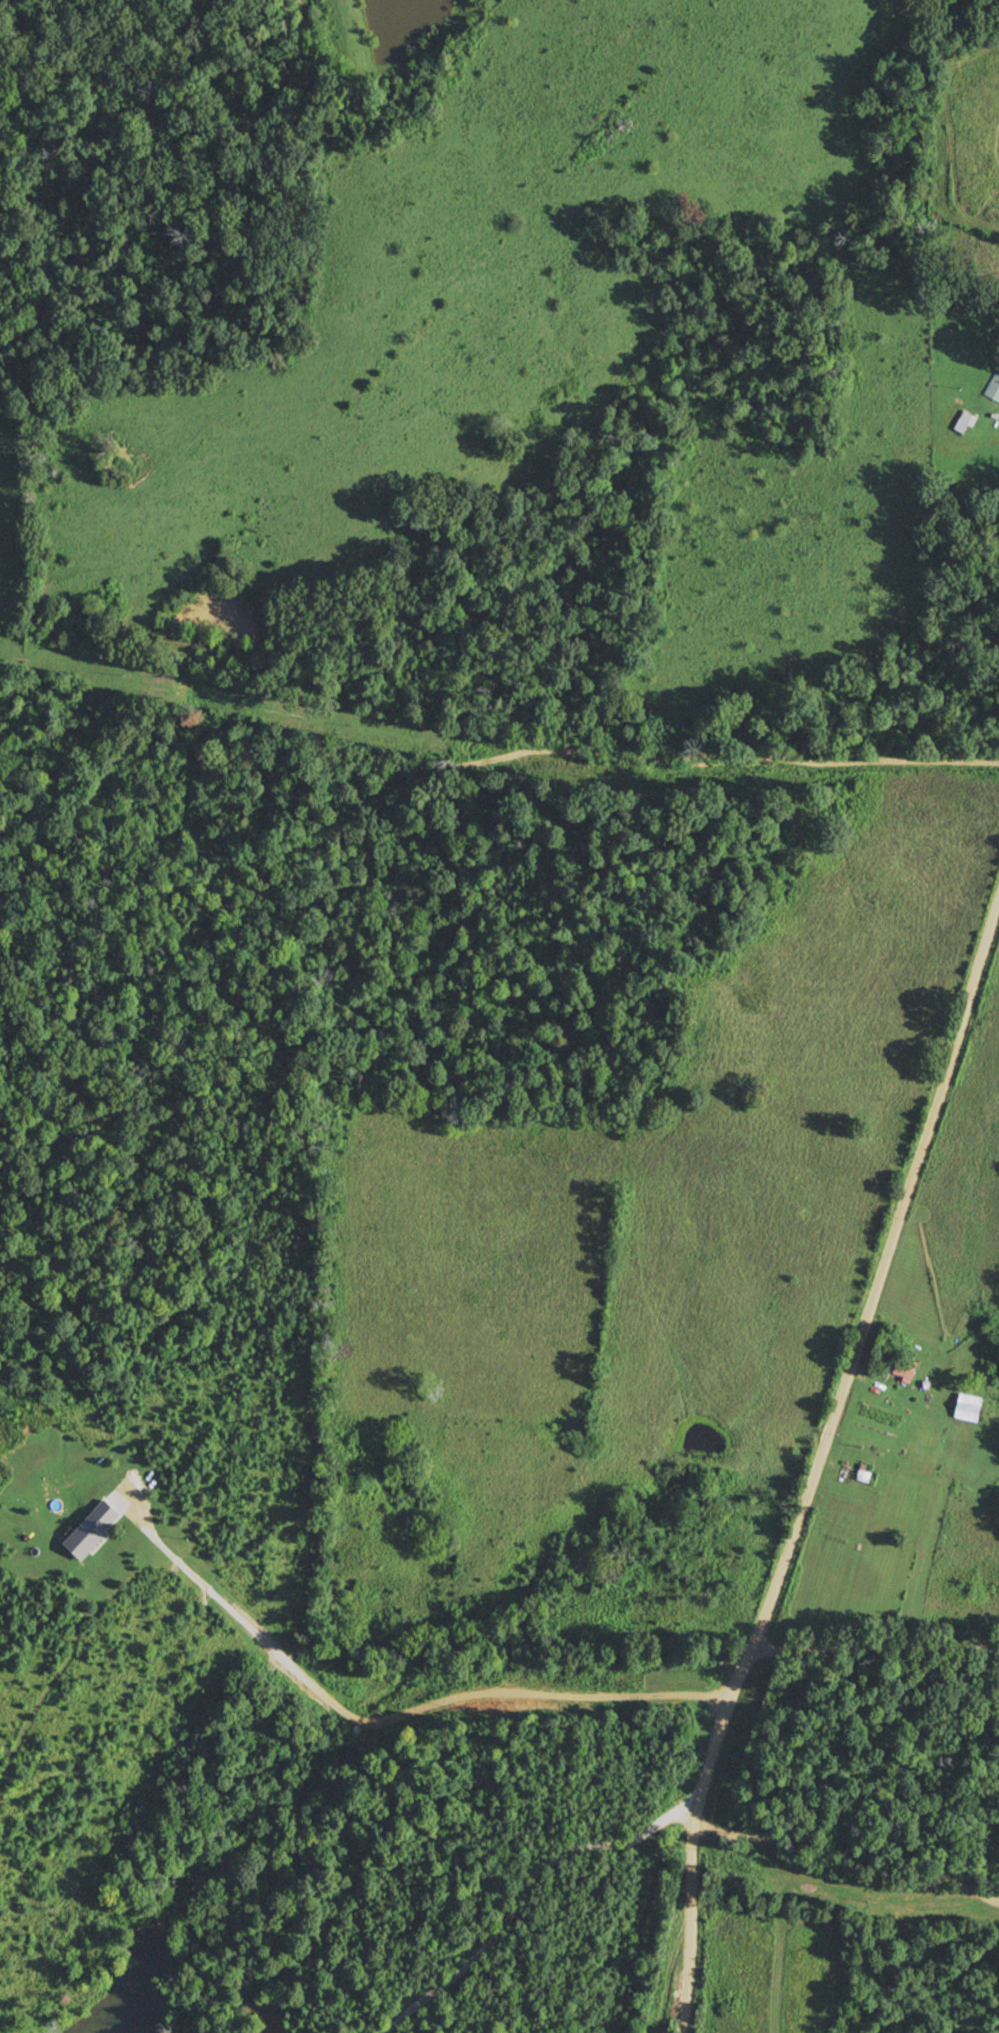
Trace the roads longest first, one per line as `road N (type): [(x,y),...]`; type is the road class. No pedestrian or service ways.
road 1 (residential): [(681,2032),(701,1798),(866,1321),(998,898)]
road 2 (residential): [(998,753),(645,748),(149,763),(0,743)]
road 3 (residential): [(753,1646),(998,1650)]

